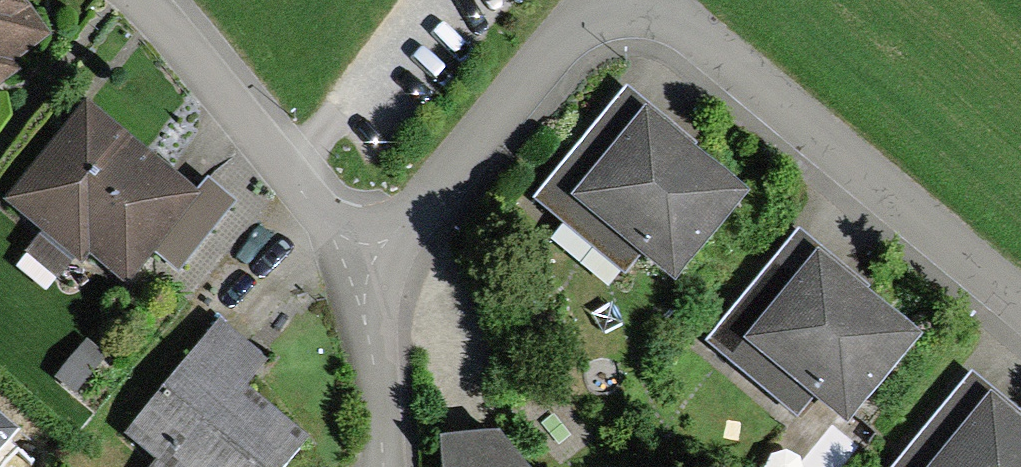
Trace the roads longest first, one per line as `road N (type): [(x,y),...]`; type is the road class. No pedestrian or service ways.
road 1 (residential): [(644,0),(1020,311)]
road 2 (residential): [(364,268),(598,0)]
road 3 (residential): [(364,268),(142,0)]
road 4 (residential): [(380,466),(364,268)]

